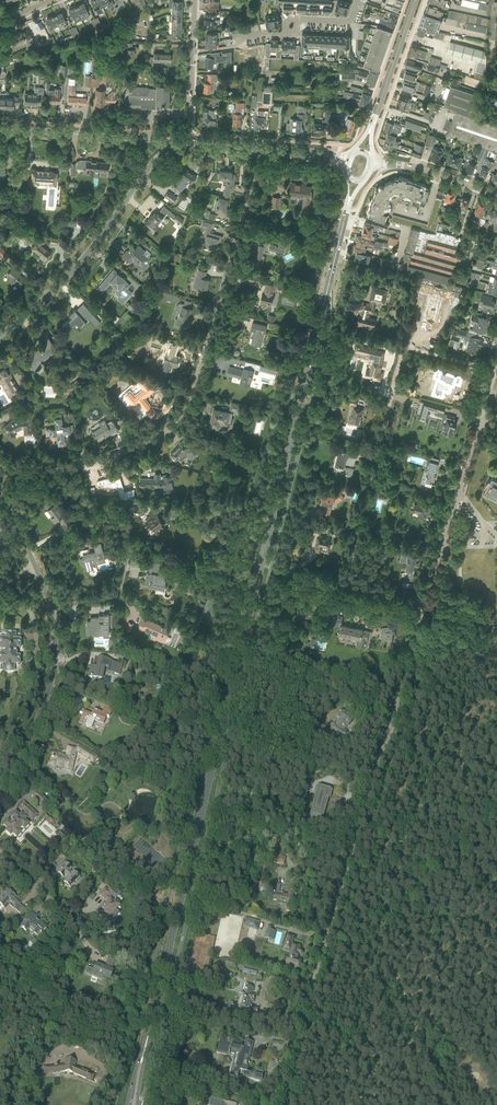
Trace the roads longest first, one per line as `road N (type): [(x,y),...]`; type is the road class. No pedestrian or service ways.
road 1 (secondary): [(146,1043),(347,208)]
road 2 (residential): [(285,1104),(321,953),(426,605)]
road 3 (residential): [(0,473),(111,458),(178,418),(259,149)]
road 4 (residential): [(344,586),(401,352),(494,369)]
road 5 (residential): [(0,334),(96,242),(164,142)]
road 6 (residential): [(358,0),(349,22),(298,19),(293,34),(260,33),(236,46),(192,51)]
road 7 (residential): [(426,605),(479,422)]
road 8 (residential): [(0,771),(39,715),(51,681),(51,609)]
road 9 (secondary): [(0,128),(164,142)]
road 10 (secondary): [(415,0),(371,129)]
road 11 (residential): [(51,609),(0,489)]
road 12 (tertiary): [(496,194),(372,161)]

